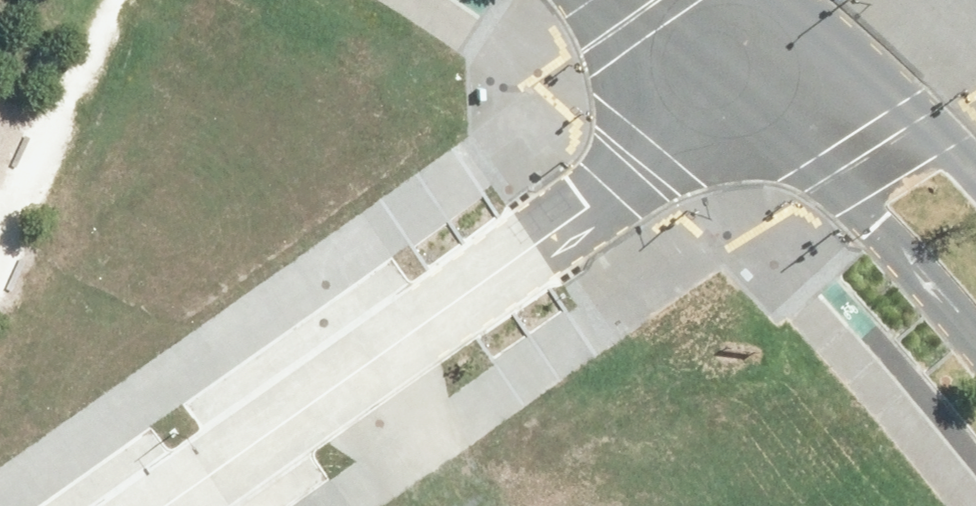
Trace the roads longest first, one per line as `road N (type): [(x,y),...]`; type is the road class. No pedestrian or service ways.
road 1 (residential): [(726,85),(587,205),(360,367)]
road 2 (tertiary): [(975,336),(879,226),(726,85)]
road 3 (residential): [(360,367),(162,505)]
road 4 (tertiary): [(812,10),(975,165)]
road 5 (tertiary): [(726,85),(613,0)]
road 6 (residential): [(429,490),(360,367)]

